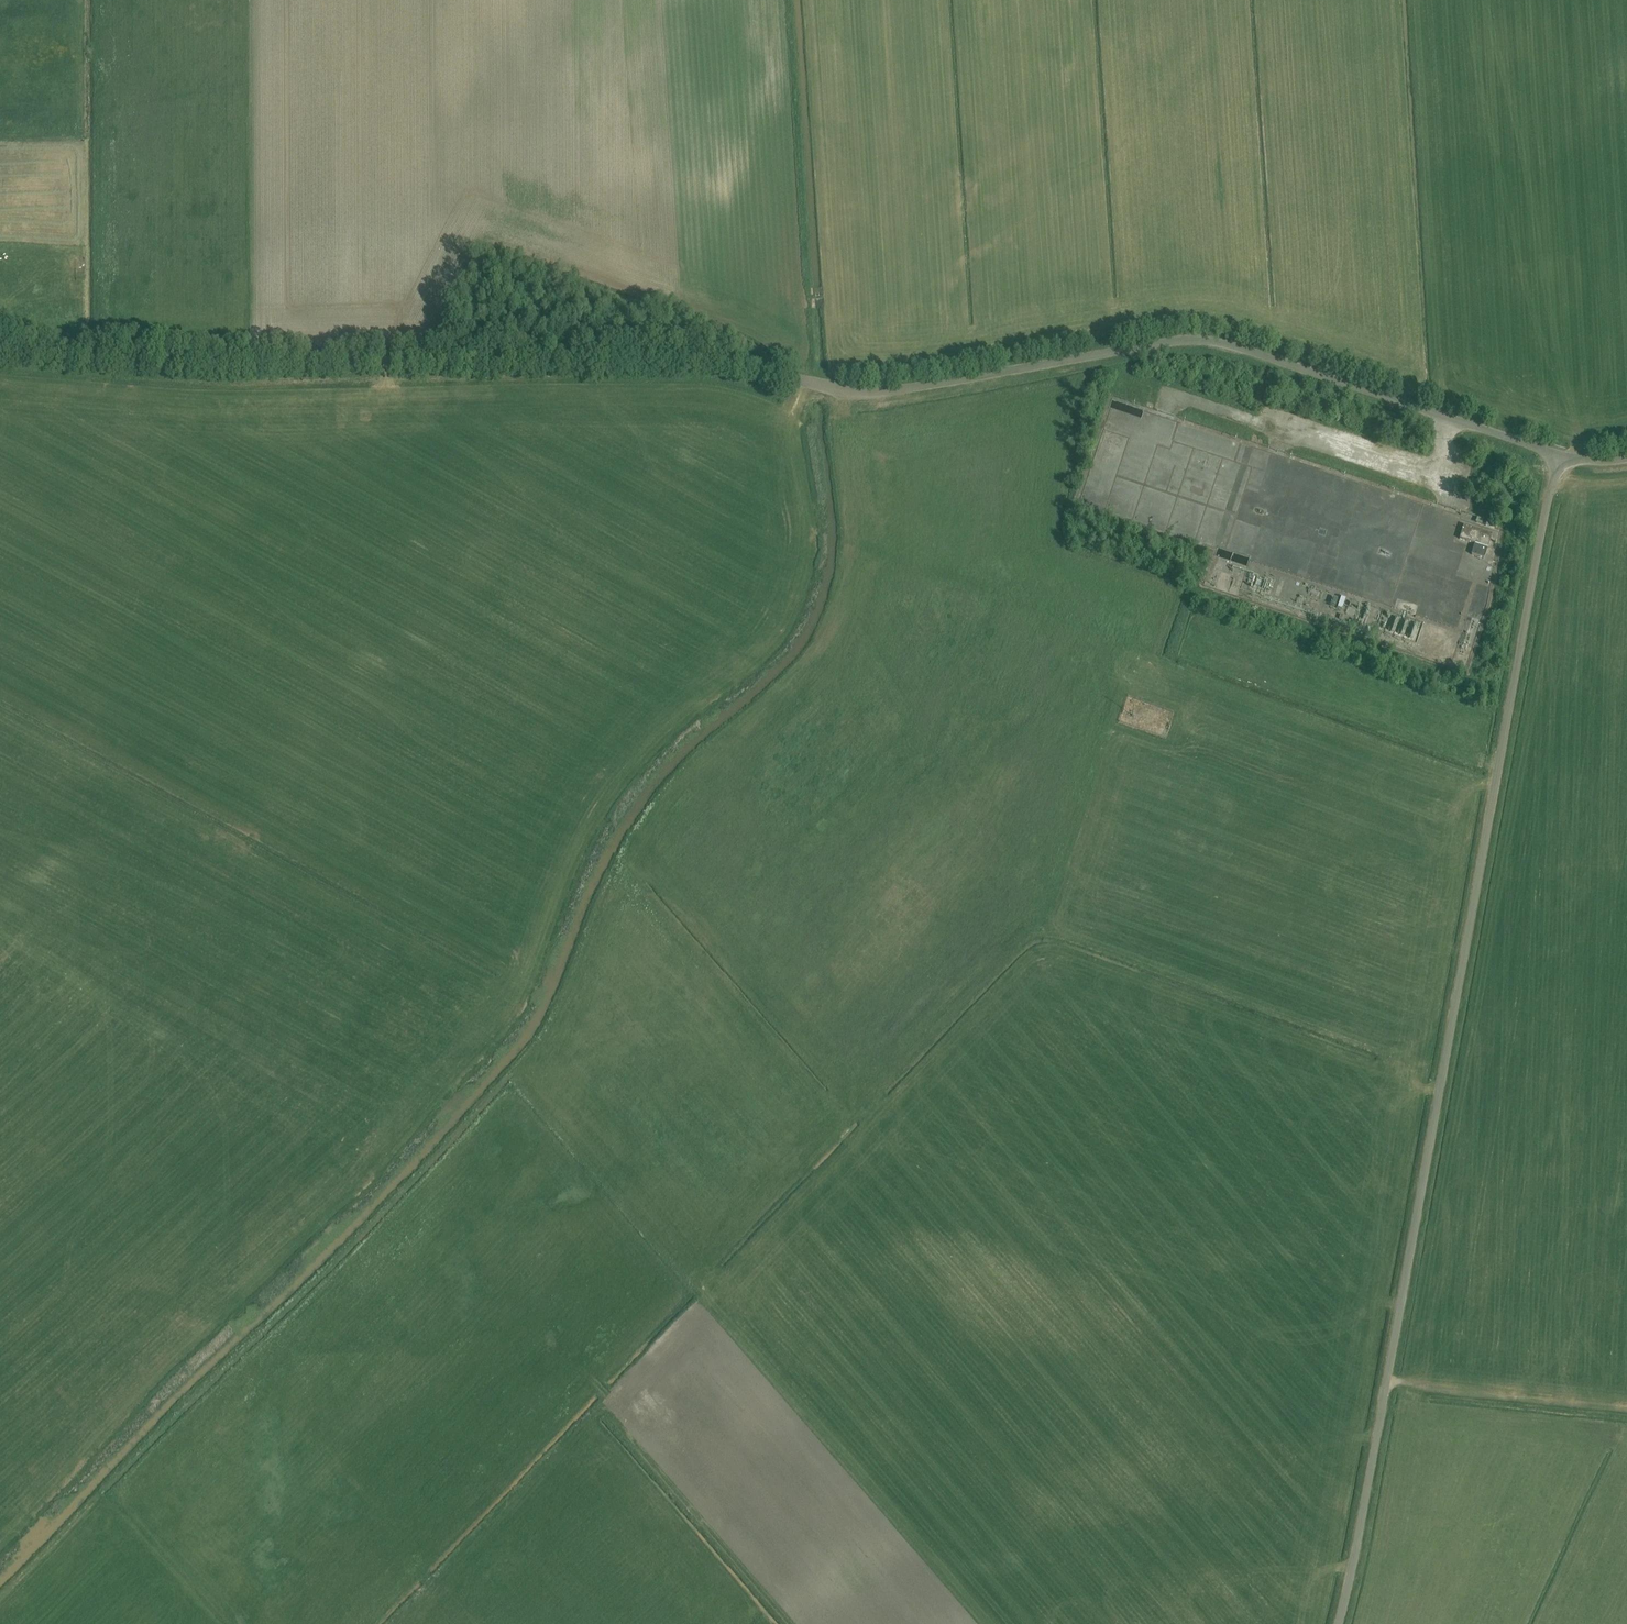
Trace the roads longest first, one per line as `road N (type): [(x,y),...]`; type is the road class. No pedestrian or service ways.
road 1 (unclassified): [(1560,454),(1203,339),(870,392),(682,359),(161,366),(0,352)]
road 2 (unclassified): [(1337,1623),(1560,454)]

